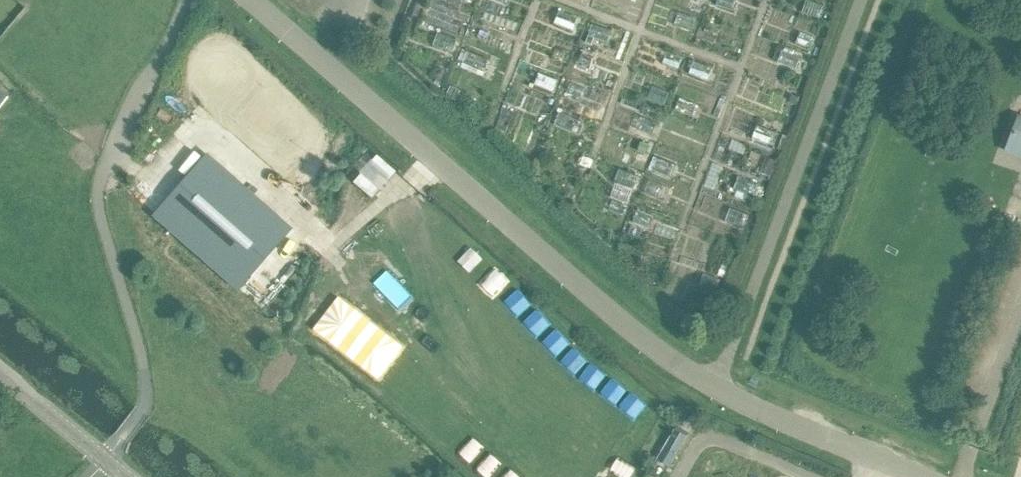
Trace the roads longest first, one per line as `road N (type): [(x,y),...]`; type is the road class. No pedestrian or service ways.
road 1 (unclassified): [(910,476),(670,362),(250,0)]
road 2 (tertiary): [(127,476),(0,370)]

